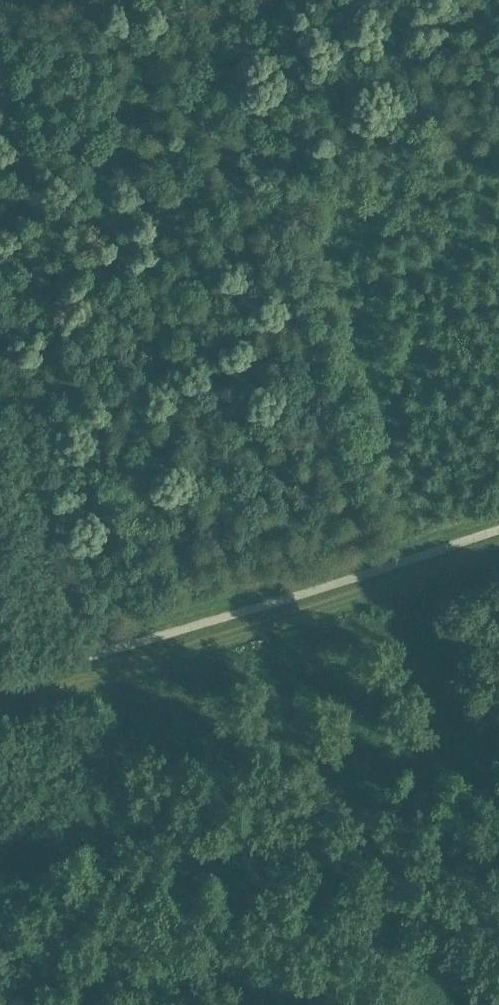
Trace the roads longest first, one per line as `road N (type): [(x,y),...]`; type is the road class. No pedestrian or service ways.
road 1 (track): [(0,698),(498,551)]

